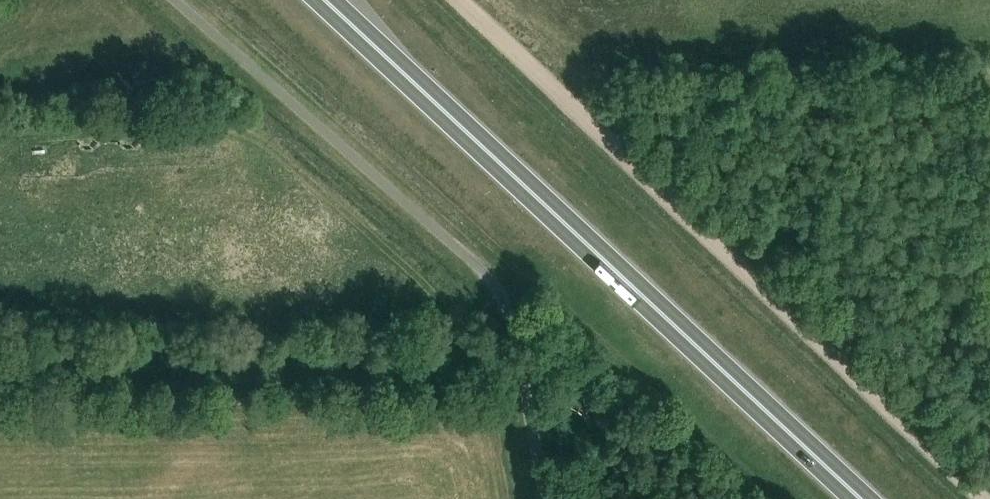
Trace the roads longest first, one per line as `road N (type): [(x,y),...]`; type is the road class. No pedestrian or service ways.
road 1 (trunk): [(863,498),(327,0)]
road 2 (track): [(459,0),(988,498)]
road 3 (unclassified): [(547,498),(523,366)]

